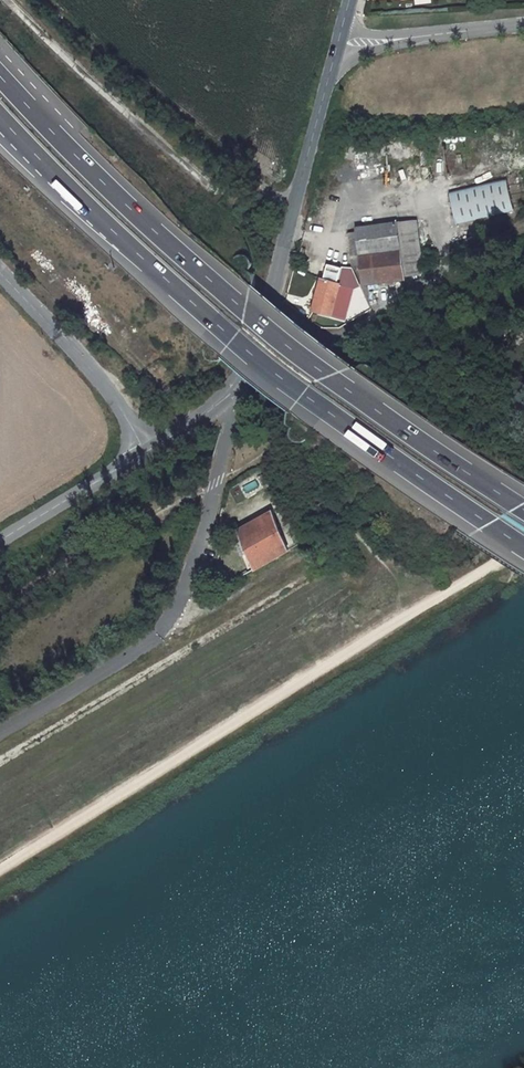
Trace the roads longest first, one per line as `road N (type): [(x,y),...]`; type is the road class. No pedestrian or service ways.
road 1 (trunk): [(523,509),(230,297),(0,76)]
road 2 (trunk): [(0,118),(208,317),(434,487),(523,545)]
road 3 (unclassified): [(238,379),(337,46)]
road 4 (residential): [(159,634),(191,580),(217,482),(229,425),(222,398)]
road 5 (residential): [(457,272),(238,379)]
road 6 (residential): [(146,452),(106,389),(0,274)]
road 7 (residential): [(337,46),(523,23)]
road 8 (unclassified): [(146,452),(0,540)]

